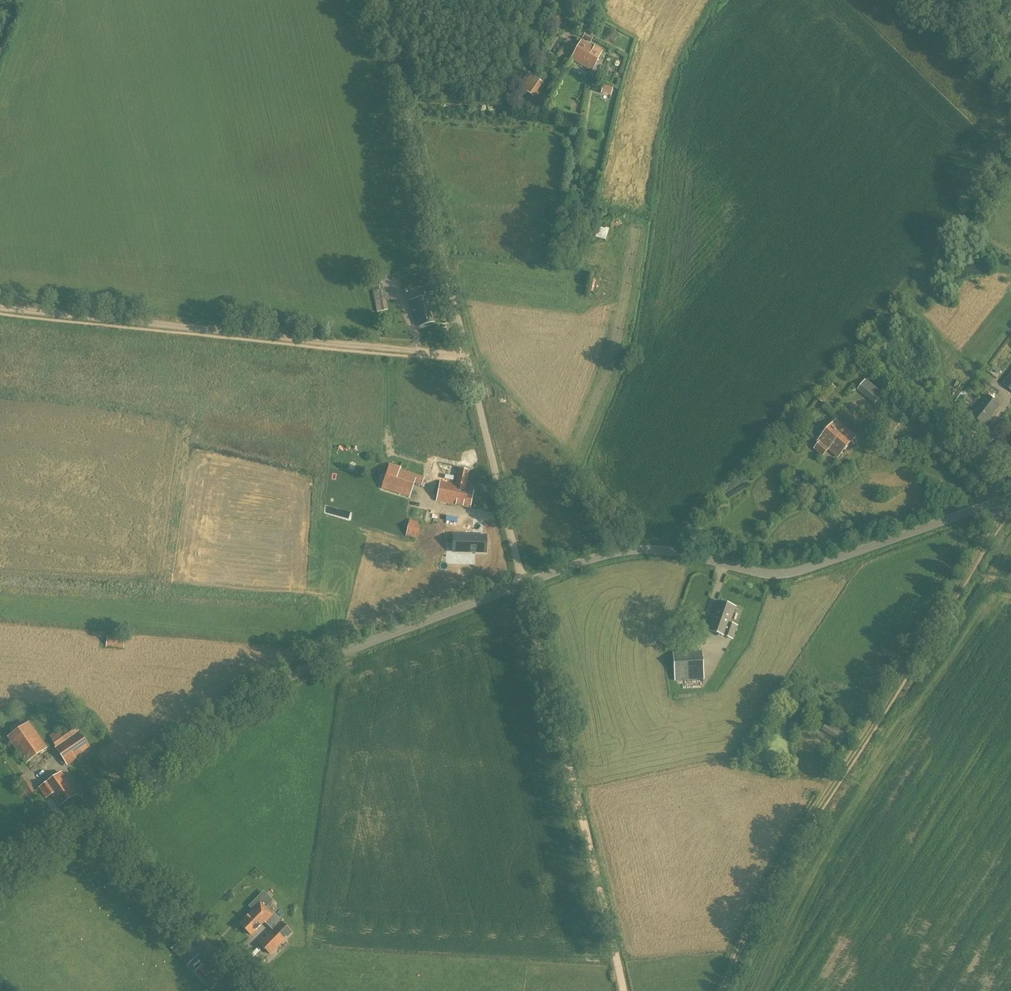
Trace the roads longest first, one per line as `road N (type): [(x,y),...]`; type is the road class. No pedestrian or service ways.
road 1 (tertiary): [(0,879),(308,665),(523,582)]
road 2 (unclassified): [(523,582),(380,0)]
road 3 (track): [(1010,502),(784,858),(720,990)]
road 4 (tertiary): [(523,582),(645,547),(786,571),(1010,497)]
road 5 (track): [(0,306),(467,355)]
road 6 (track): [(523,582),(626,990)]

